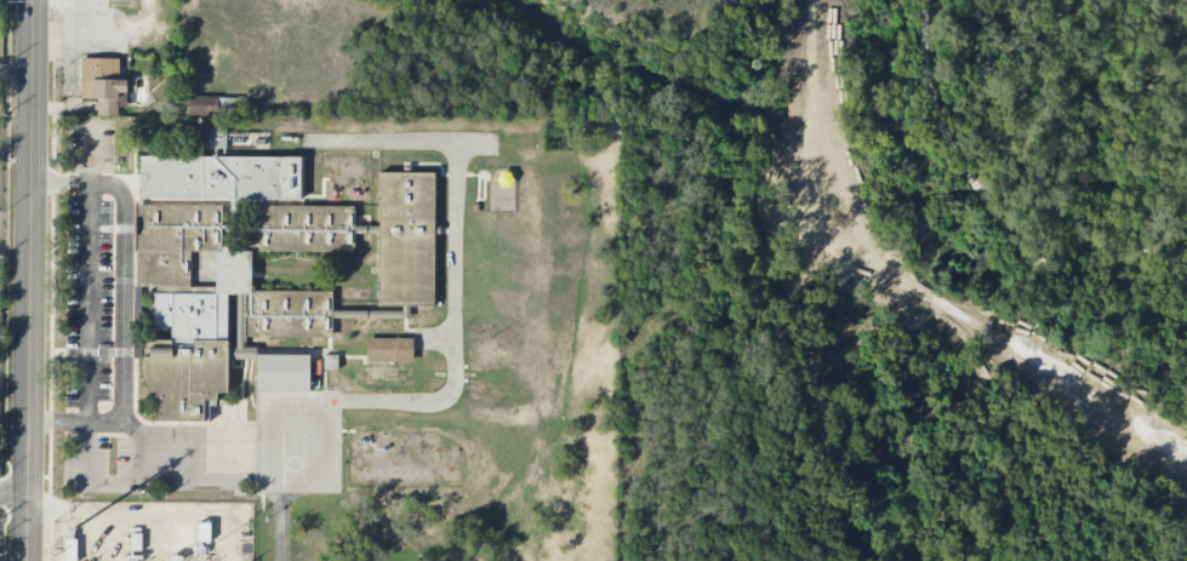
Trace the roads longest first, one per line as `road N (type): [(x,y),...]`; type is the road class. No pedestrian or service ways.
road 1 (secondary): [(32,0),(26,560)]

